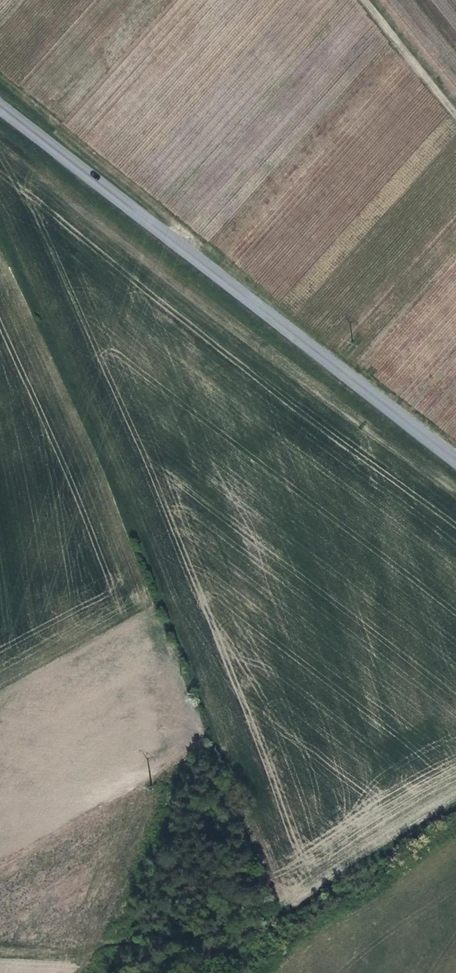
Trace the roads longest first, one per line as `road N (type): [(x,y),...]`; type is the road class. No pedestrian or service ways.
road 1 (tertiary): [(0,100),(455,459)]
road 2 (track): [(362,0),(455,118)]

